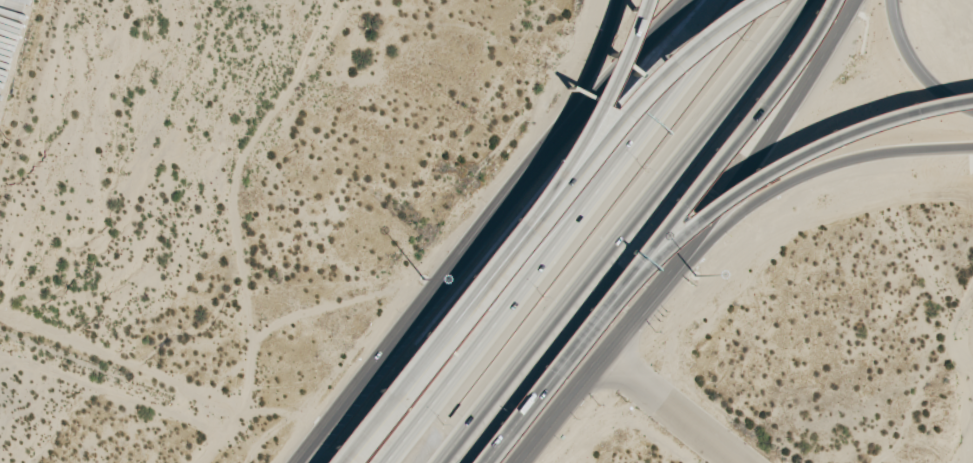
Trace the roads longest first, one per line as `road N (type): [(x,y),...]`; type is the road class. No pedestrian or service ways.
road 1 (motorway): [(746,0),(636,85),(345,462)]
road 2 (motorway): [(440,462),(802,0)]
road 3 (motorway): [(745,0),(386,462)]
road 4 (motorway): [(614,295),(708,209),(775,164),(861,124),(972,97)]
road 5 (motorway): [(619,163),(330,462)]
road 6 (motorway): [(614,295),(828,0)]
road 7 (secondary): [(667,273),(762,197),(818,169),(897,151),(972,147)]
road 8 (secondary): [(506,194),(298,460)]
road 9 (secondary): [(667,273),(774,129),(853,0)]
road 10 (secondary): [(689,0),(506,194)]
road 11 (motorway): [(638,0),(590,114),(523,238)]
road 12 (secondary): [(516,462),(667,273)]
road 13 (secondary): [(614,0),(570,102),(506,194)]
road 14 (motorway): [(478,462),(614,295)]
road 15 (residential): [(601,353),(740,462)]
road 16 (secondary): [(972,104),(924,64),(897,0)]

